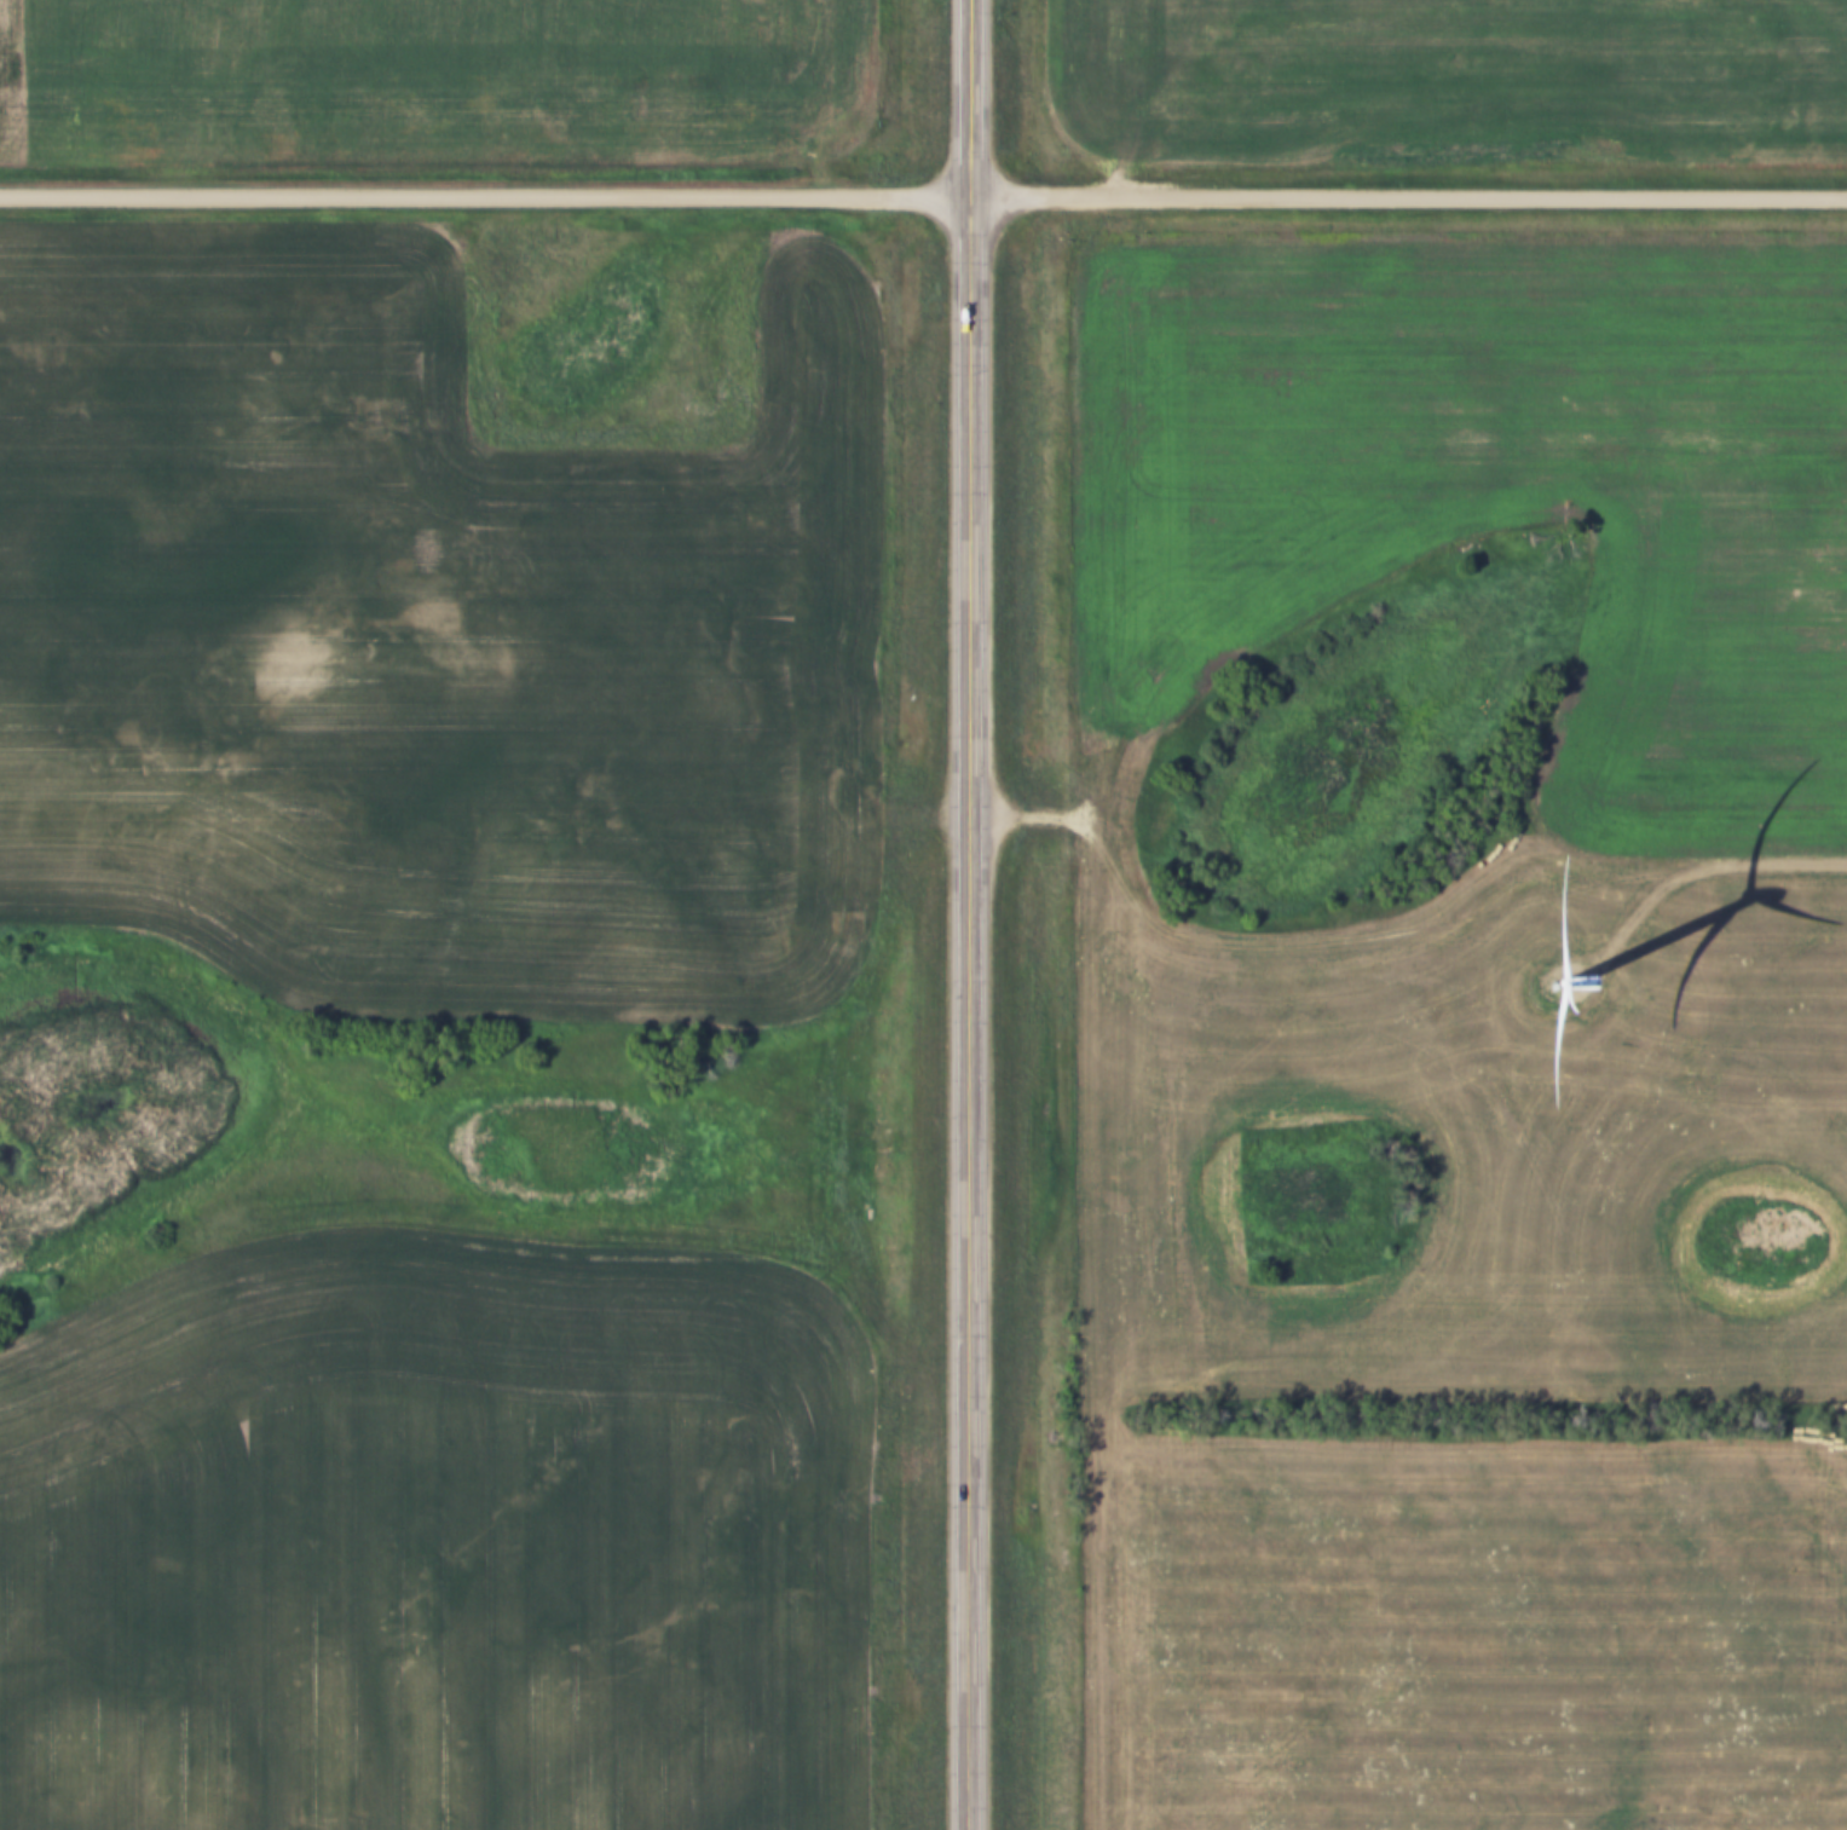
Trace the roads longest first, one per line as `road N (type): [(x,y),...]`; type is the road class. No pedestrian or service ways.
road 1 (residential): [(1846,193),(0,190)]
road 2 (primary): [(969,1829),(971,191)]
road 3 (primary): [(971,191),(973,0)]

